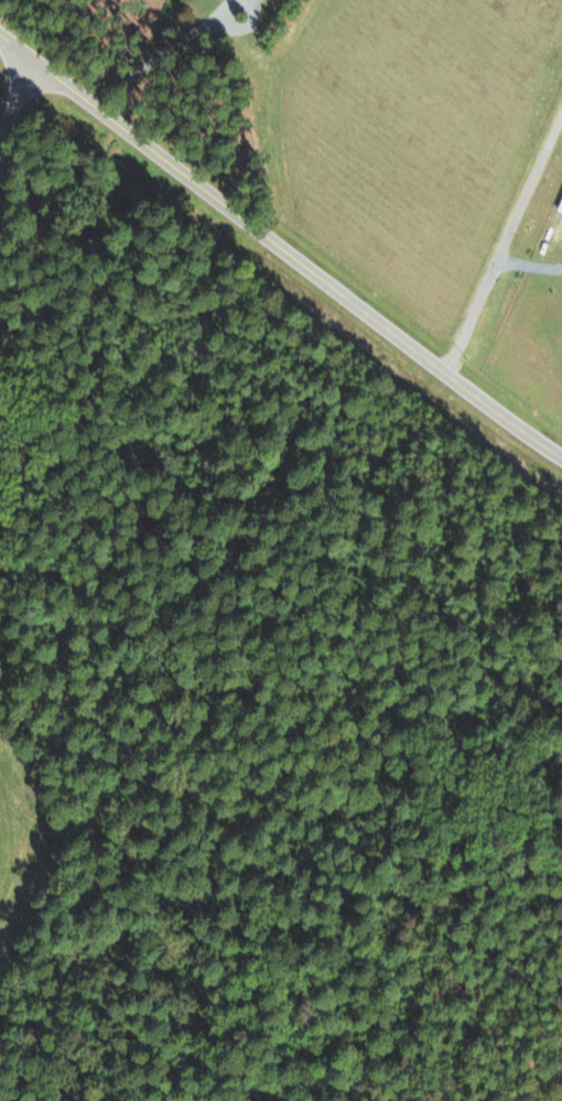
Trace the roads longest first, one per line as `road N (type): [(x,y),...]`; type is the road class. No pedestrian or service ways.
road 1 (secondary): [(0,35),(561,459)]

